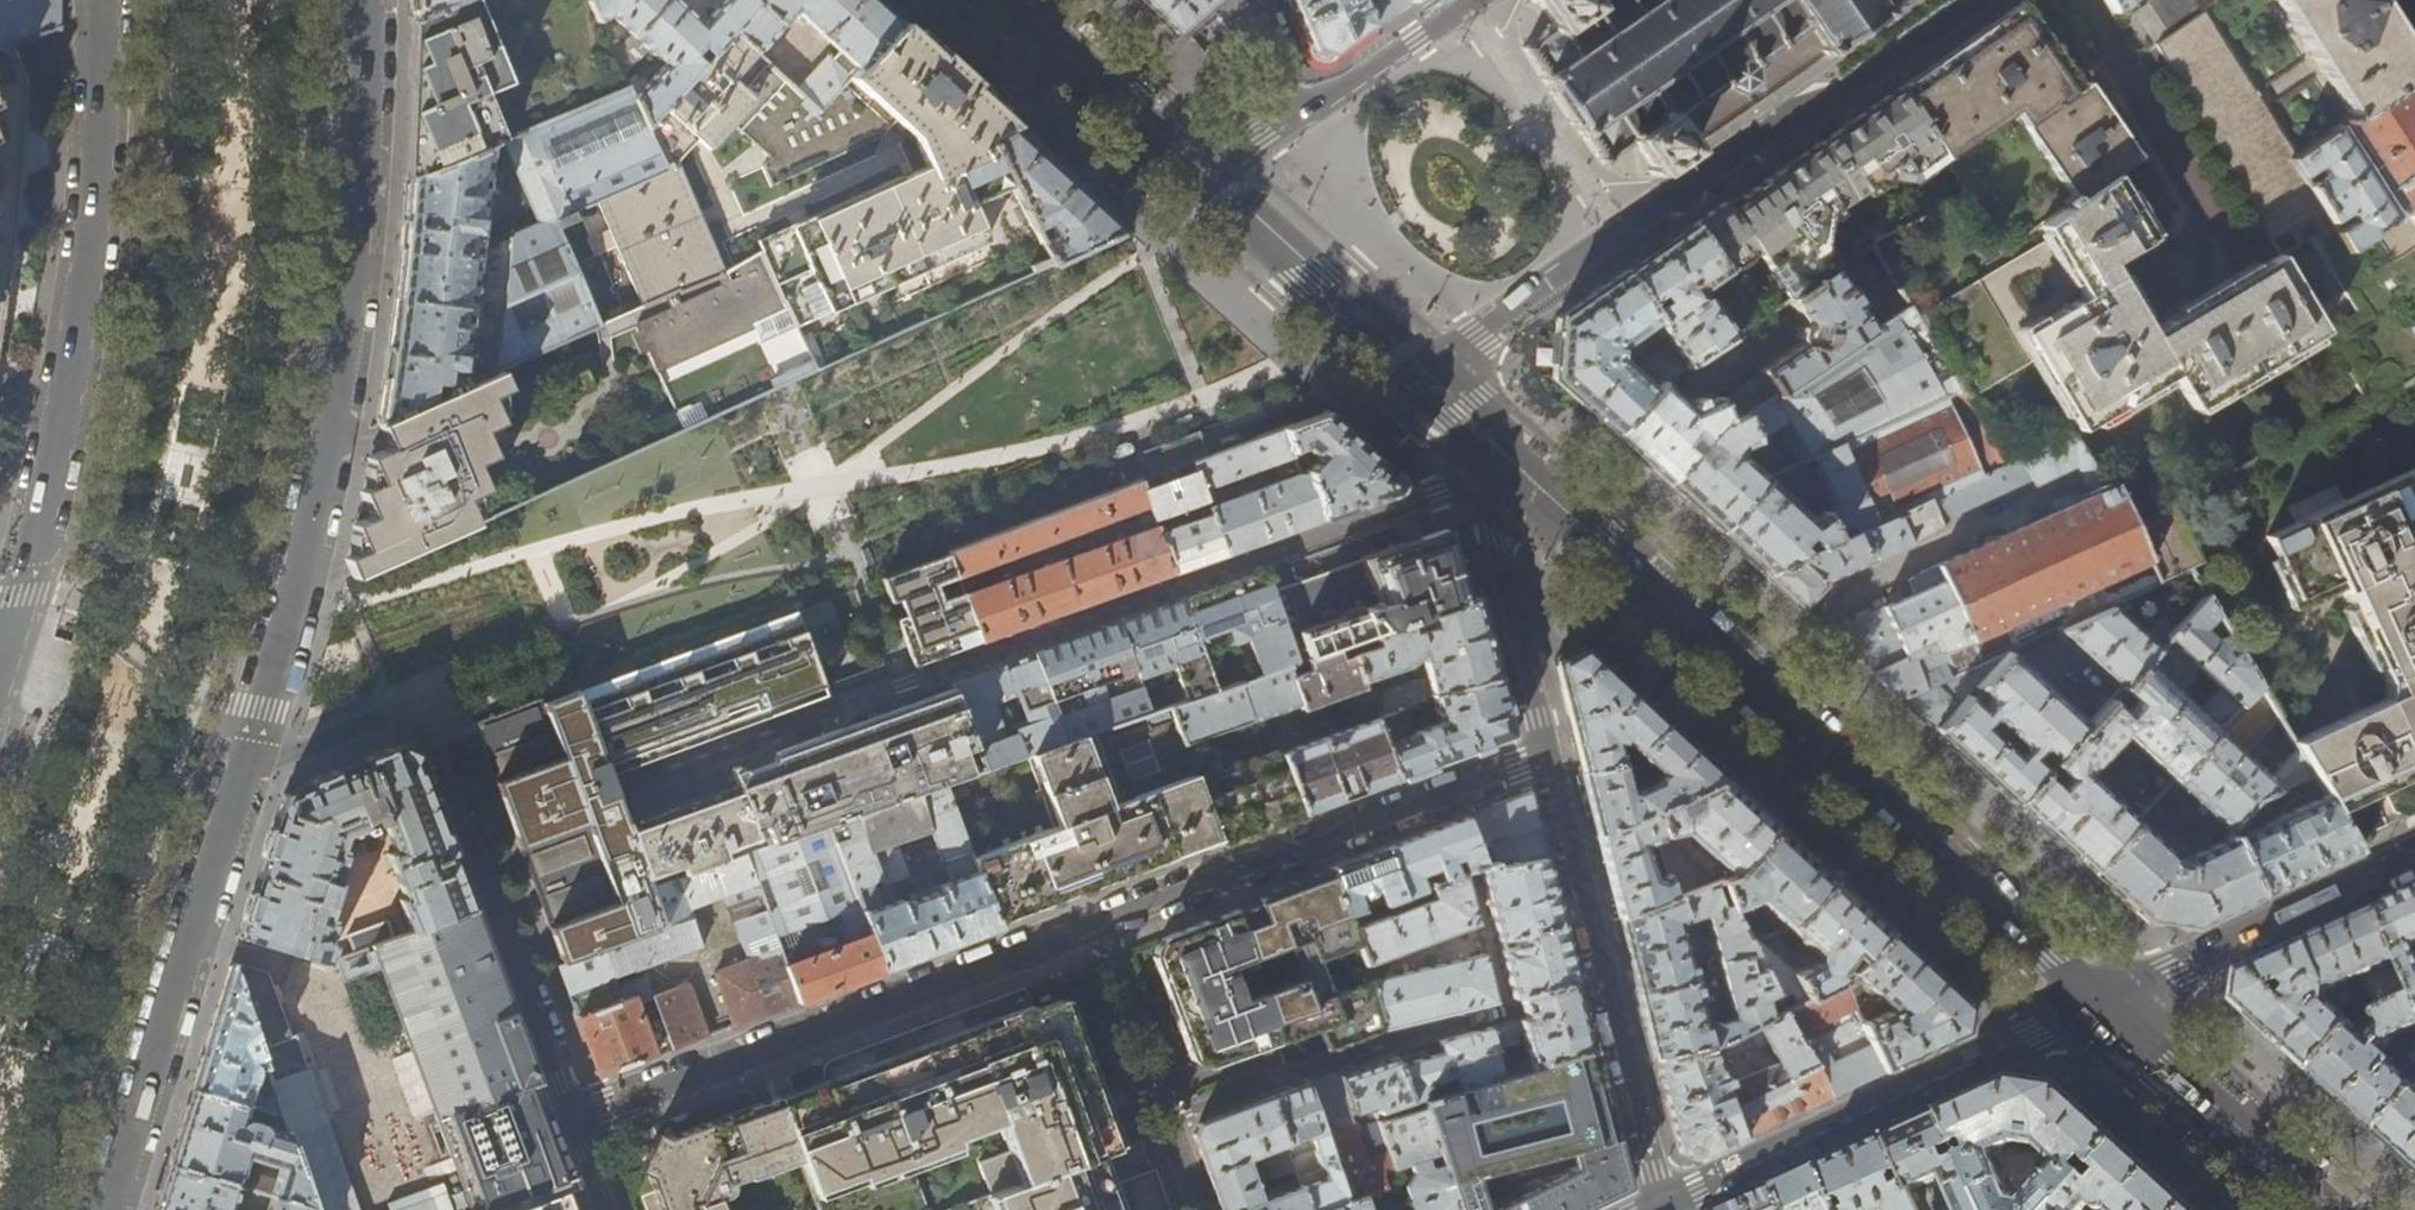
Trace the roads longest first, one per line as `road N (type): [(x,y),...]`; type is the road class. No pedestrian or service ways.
road 1 (residential): [(628,786),(1512,465)]
road 2 (secondary): [(2101,1002),(1512,465)]
road 3 (tertiary): [(237,779),(303,550),(336,380),(356,227),(366,0)]
road 4 (residential): [(1417,381),(1971,0)]
road 5 (tertiary): [(103,0),(99,125),(74,361),(48,496),(4,639)]
road 6 (residential): [(1098,920),(570,1119)]
road 7 (residential): [(2101,1002),(1666,1205)]
road 8 (residential): [(1546,751),(1098,920)]
road 9 (residential): [(1546,751),(1666,1205)]
road 10 (tertiary): [(106,1209),(237,779)]
road 11 (residential): [(418,702),(570,1119)]
road 12 (residential): [(2414,859),(2101,1002)]
road 13 (residential): [(1207,1209),(1098,920)]
road 14 (secondary): [(2328,1209),(2101,1002)]
road 15 (secondary): [(1417,381),(1201,178)]
road 16 (residential): [(1512,465),(1496,541),(1546,751)]
road 17 (secondary): [(1201,178),(1007,0)]
road 18 (residential): [(1473,0),(1296,119)]
road 19 (residential): [(237,779),(418,702)]
road 20 (secondary): [(1512,465),(1417,381)]
road 21 (residential): [(1255,0),(1296,119)]

